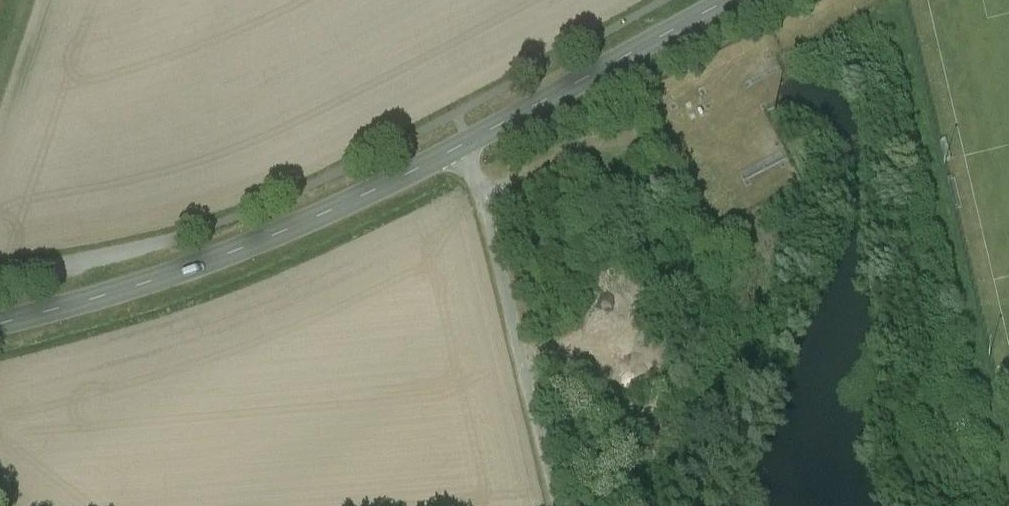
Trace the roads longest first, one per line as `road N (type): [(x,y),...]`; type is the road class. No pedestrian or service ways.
road 1 (tertiary): [(466,143),(239,251),(0,324)]
road 2 (unclassified): [(466,143),(559,505)]
road 3 (tertiary): [(730,0),(466,143)]

